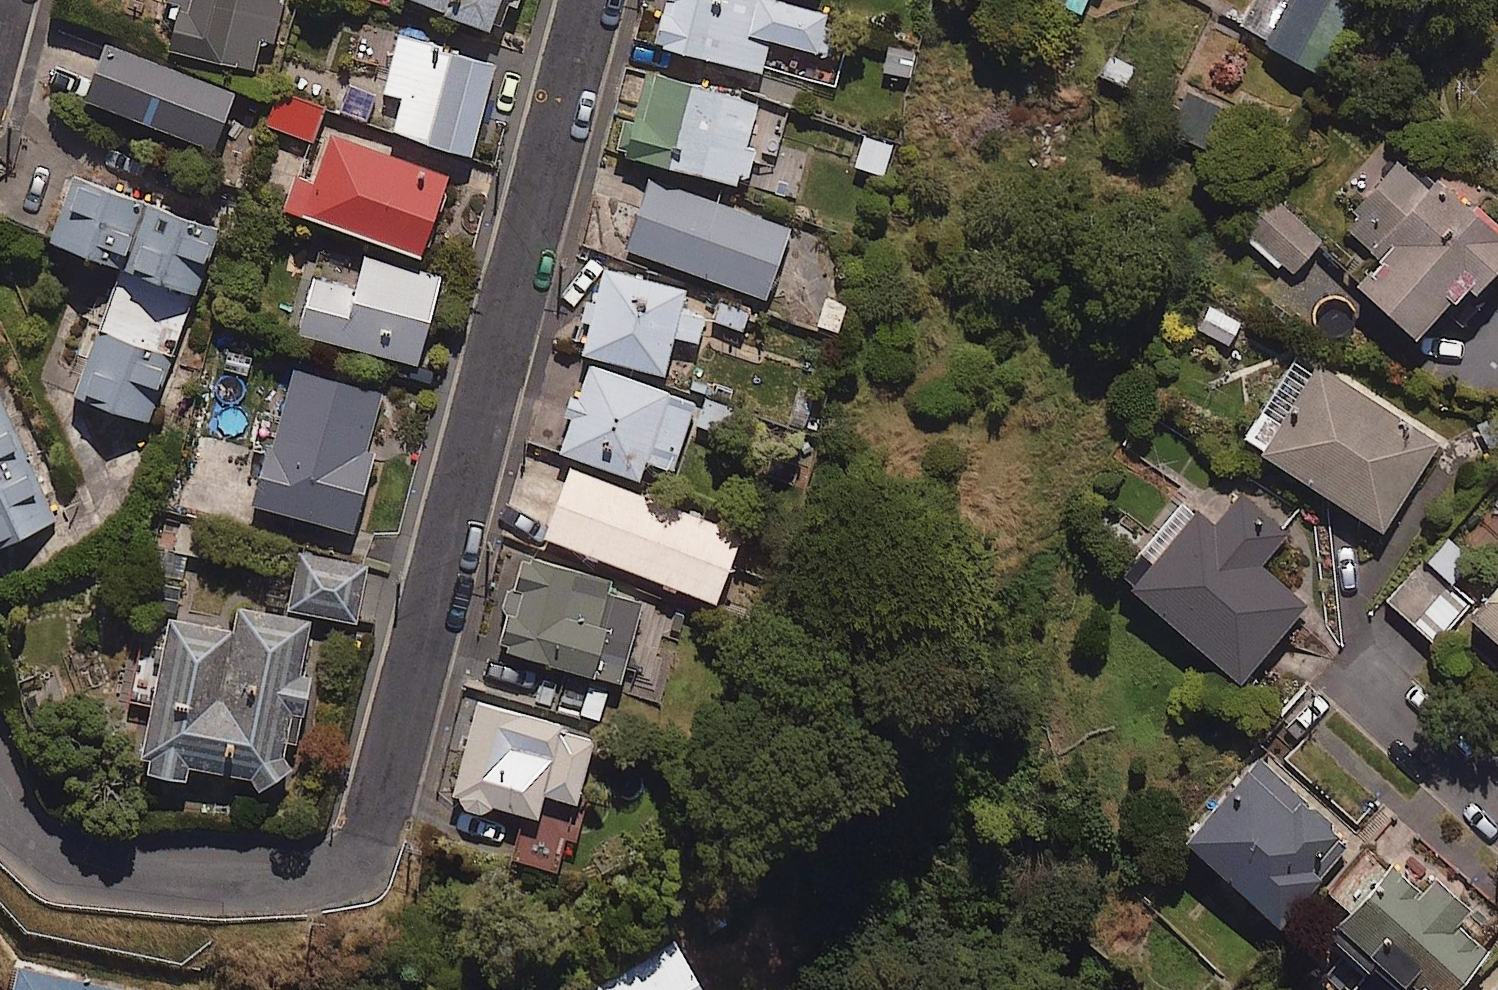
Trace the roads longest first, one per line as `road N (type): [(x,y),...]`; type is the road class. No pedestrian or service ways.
road 1 (residential): [(589,0),(369,845),(326,873),(124,875),(50,852),(0,802)]
road 2 (residential): [(1497,788),(1377,685)]

